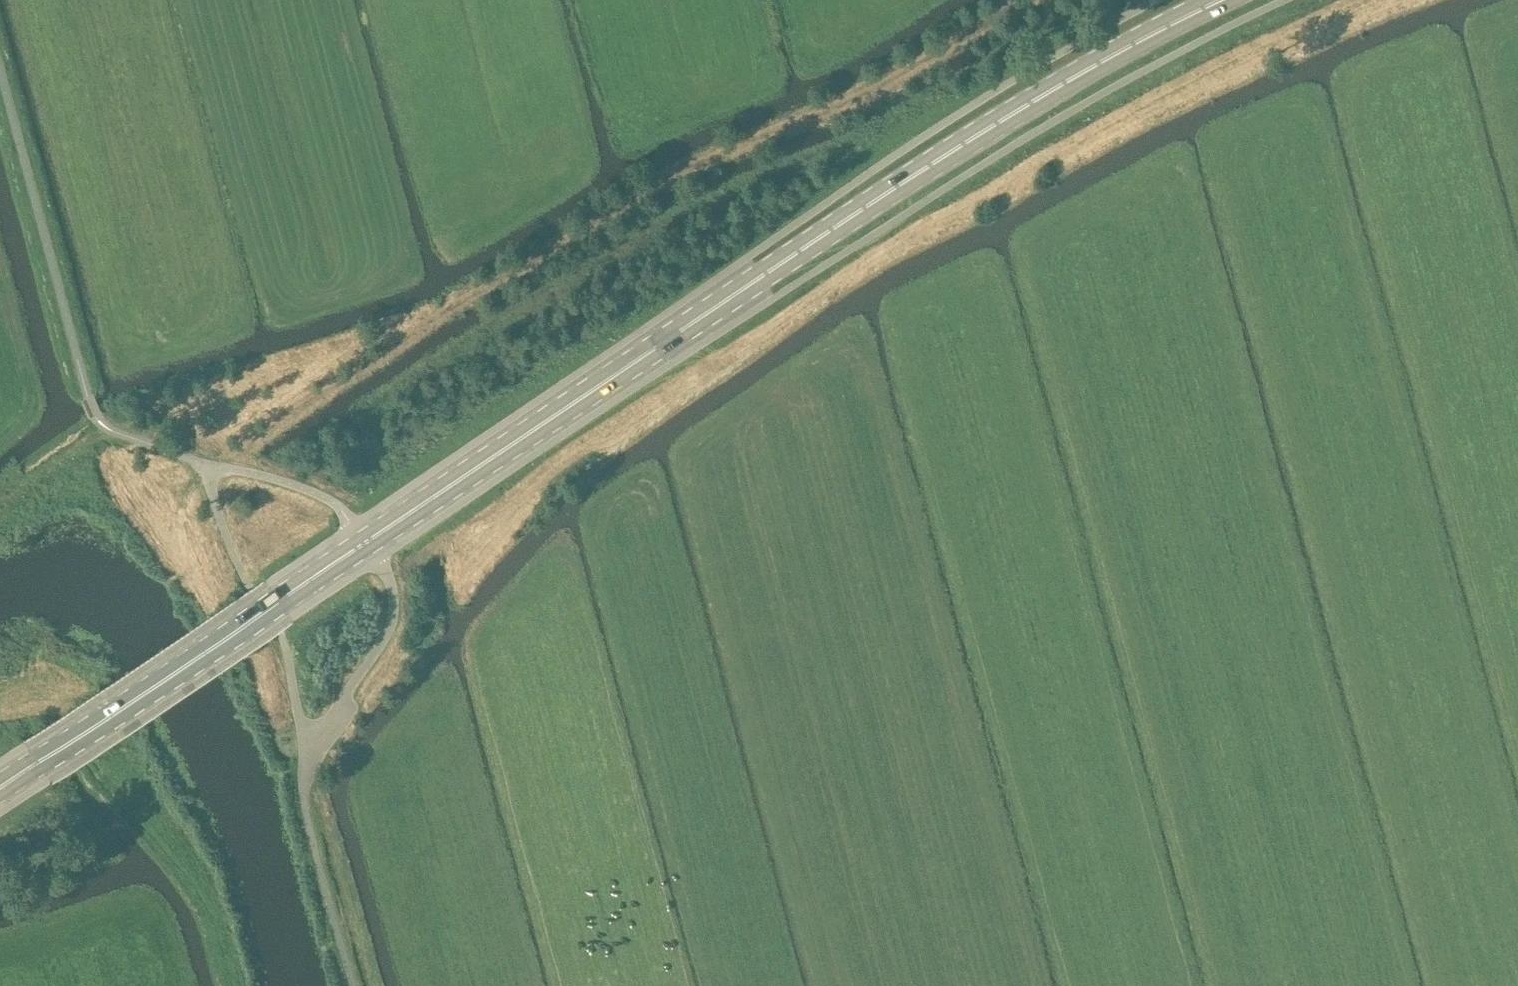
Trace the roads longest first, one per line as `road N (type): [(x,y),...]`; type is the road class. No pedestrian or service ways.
road 1 (primary): [(0,791),(975,136),(1220,0)]
road 2 (track): [(33,685),(70,687),(150,772),(207,898),(231,985)]

